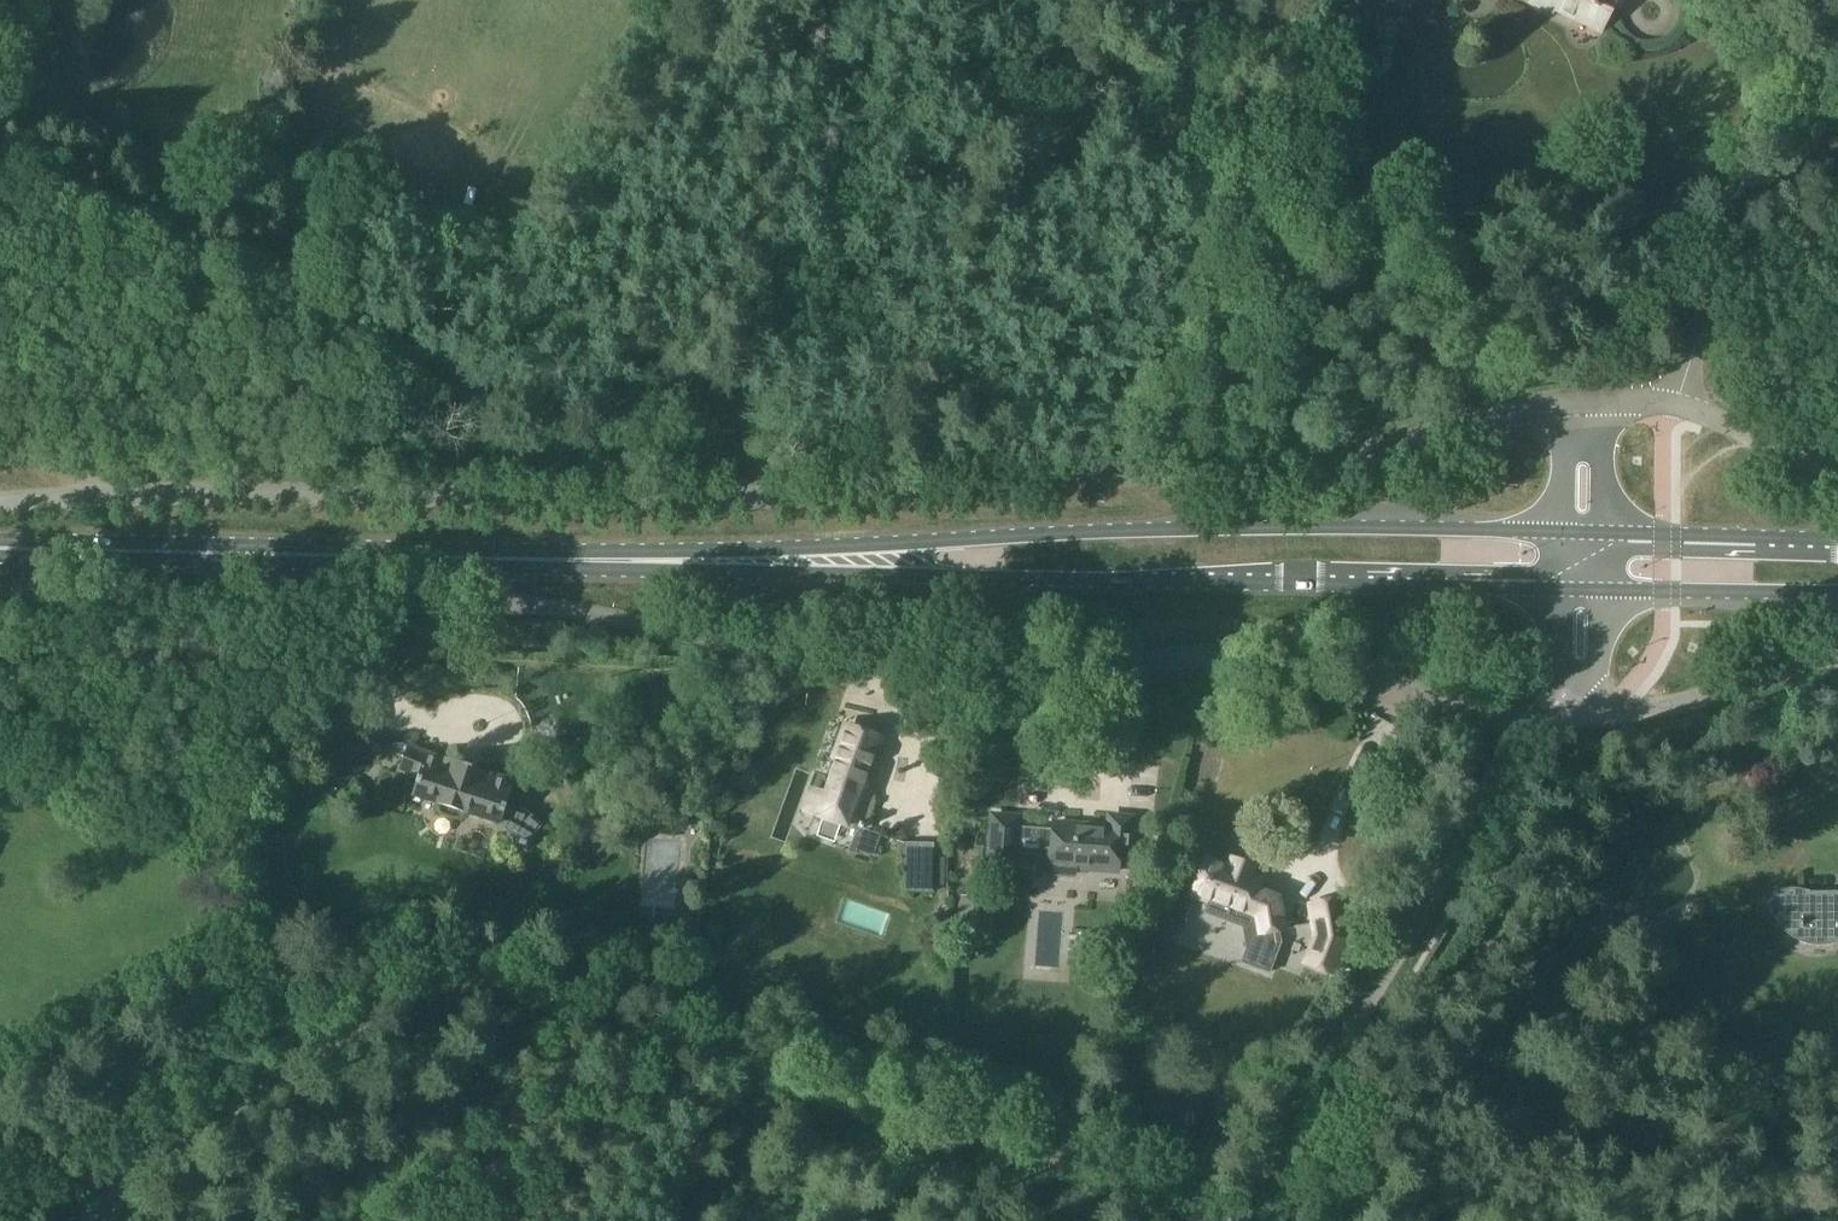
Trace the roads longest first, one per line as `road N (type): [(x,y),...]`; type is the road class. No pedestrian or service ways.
road 1 (unclassified): [(0,500),(261,492),(684,501),(1159,473),(1352,453),(1551,404),(1584,403)]
road 2 (unclassified): [(1541,722),(1514,723),(1441,702),(1389,675),(1286,655),(769,641),(543,613),(0,617)]
road 3 (track): [(84,1210),(278,1066),(484,943),(1120,1174),(1221,1220)]
road 4 (primary): [(1560,532),(1119,530),(743,561)]
road 5 (primary): [(743,561),(1116,586),(1559,591)]
road 6 (primary): [(743,561),(0,548)]
road 7 (unclassified): [(1230,1220),(1494,778),(1541,722)]
road 8 (unclassified): [(1672,406),(1711,309),(1837,127)]
road 9 (unclassified): [(1541,722),(1671,706),(1768,668),(1837,656)]
road 10 (primary): [(1607,592),(1837,590)]
road 11 (primary): [(1837,540),(1608,533)]
road 12 (unclassified): [(1837,470),(1672,406)]
road 13 (unclassified): [(1541,722),(1581,690),(1598,660),(1607,592)]
road 14 (unclassified): [(1559,591),(1559,678),(1541,722)]
road 15 (unclassified): [(1608,533),(1601,435),(1584,403)]
road 16 (unclassified): [(1584,403),(1565,454),(1560,532)]

